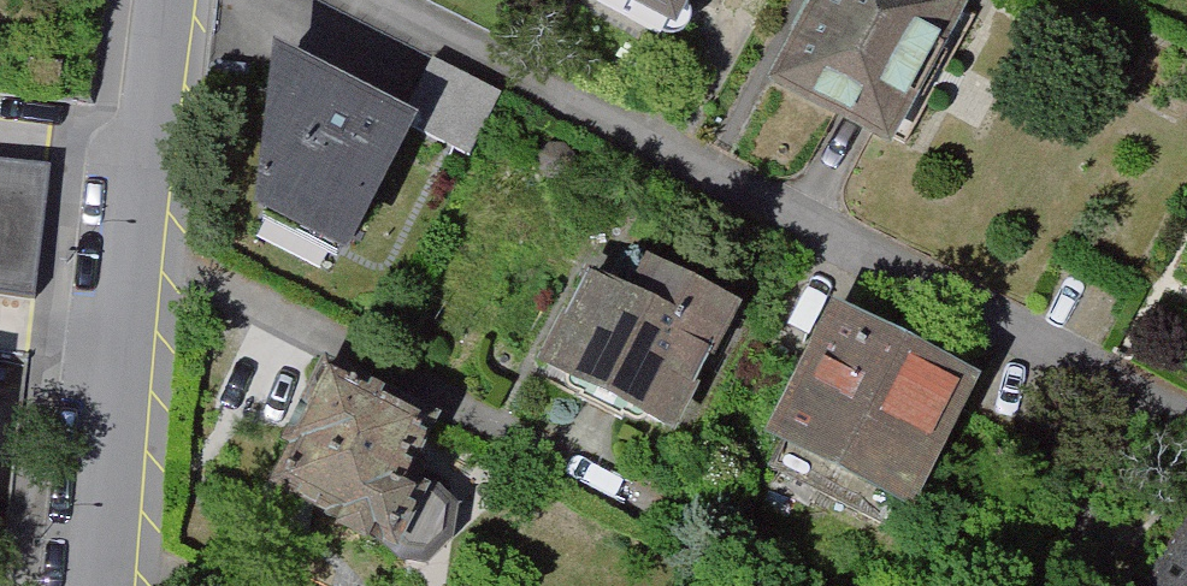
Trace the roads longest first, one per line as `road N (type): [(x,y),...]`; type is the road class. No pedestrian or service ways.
road 1 (residential): [(97,585),(163,0)]

